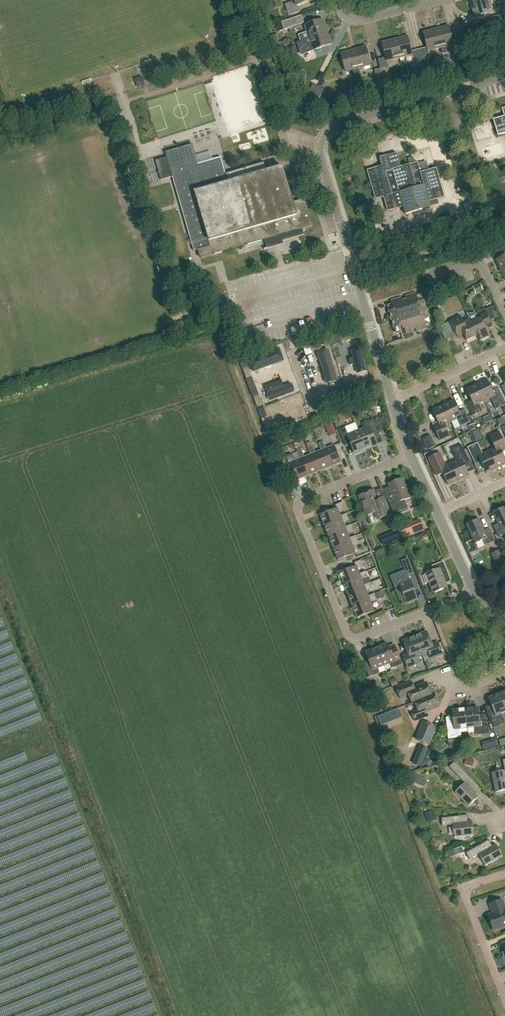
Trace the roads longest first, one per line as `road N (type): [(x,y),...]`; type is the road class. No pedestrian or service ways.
road 1 (residential): [(475,593),(363,637),(345,629),(300,504),(411,456)]
road 2 (residential): [(352,263),(319,149),(325,134),(504,76)]
road 3 (residential): [(504,996),(467,898),(478,883),(504,875)]
road 4 (residential): [(352,263),(392,402)]
road 5 (residential): [(392,402),(504,347)]

